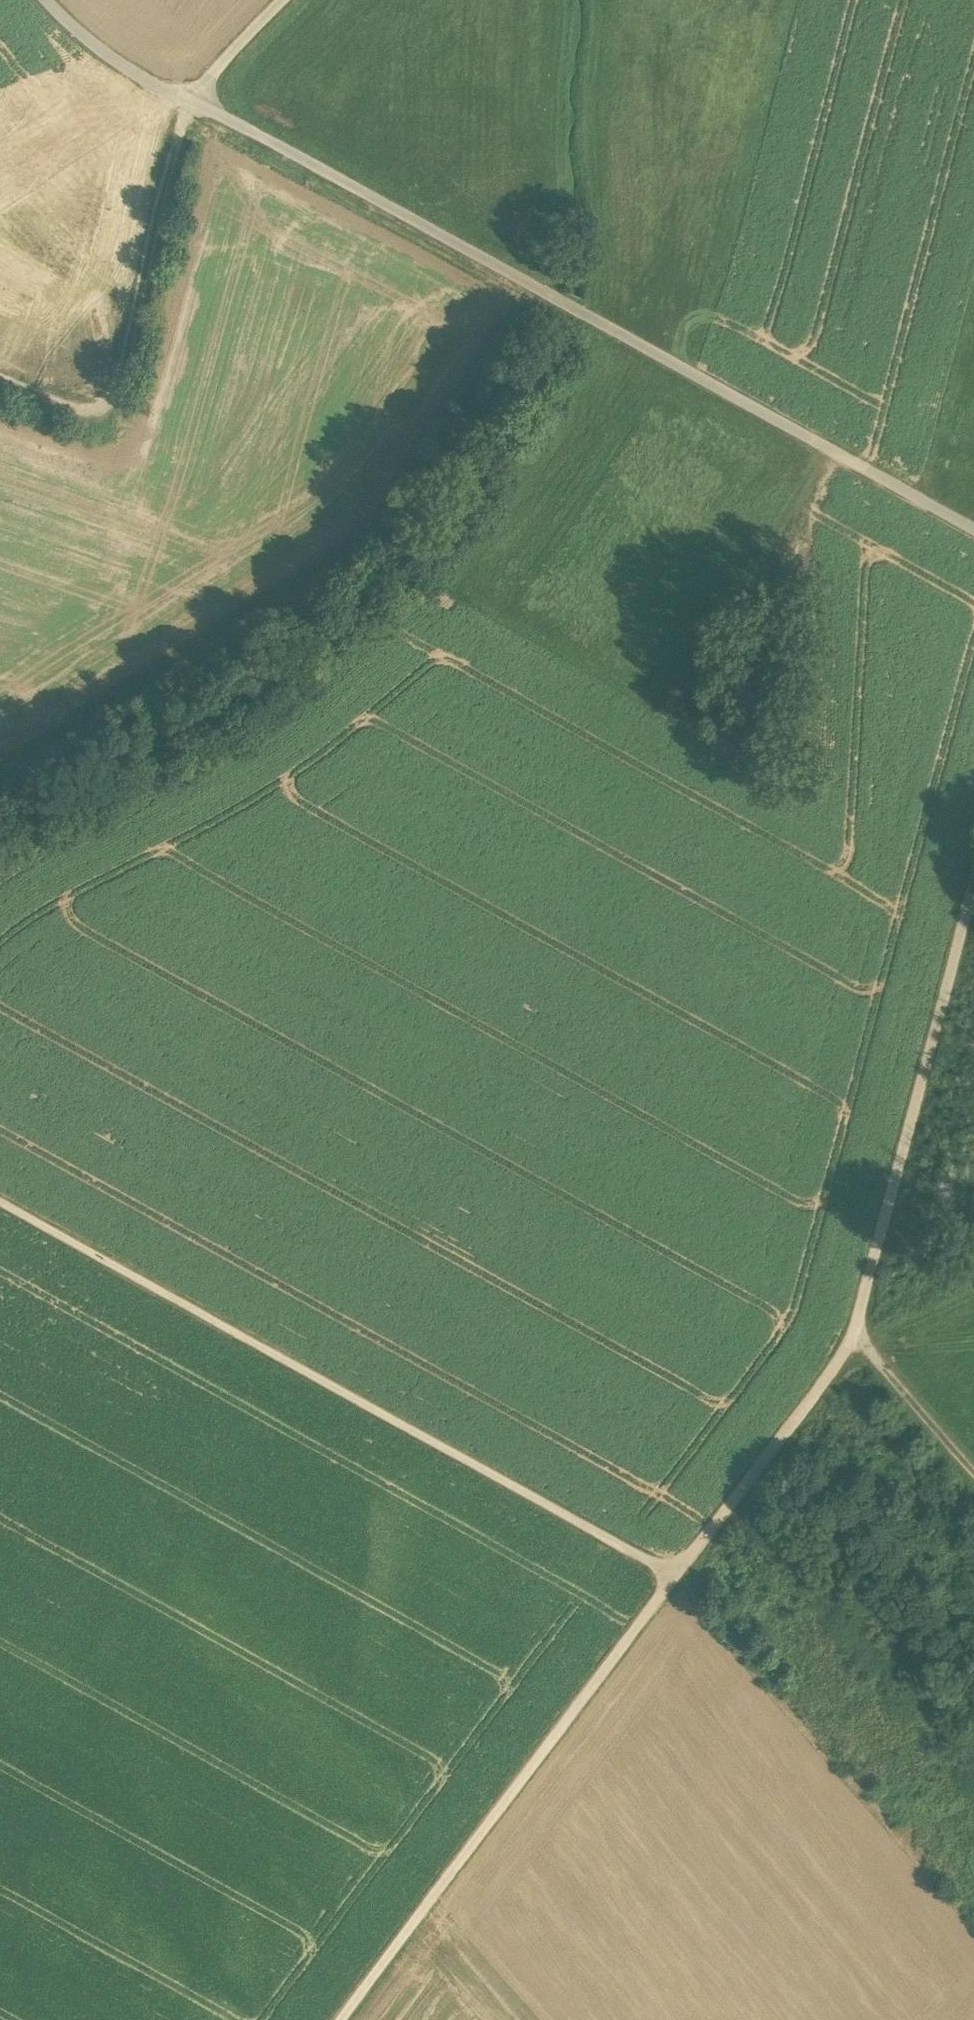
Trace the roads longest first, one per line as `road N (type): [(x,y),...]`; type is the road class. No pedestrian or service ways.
road 1 (track): [(973,529),(343,181),(127,72),(50,0)]
road 2 (track): [(693,1583),(0,1203)]
road 3 (track): [(283,0),(207,85),(125,412),(114,421),(78,420),(0,384)]
road 4 (track): [(365,2019),(693,1583)]
road 5 (track): [(973,884),(856,1333)]
road 6 (track): [(693,1583),(856,1333)]
road 7 (track): [(844,458),(743,624)]
road 8 (track): [(856,1333),(973,1469)]

